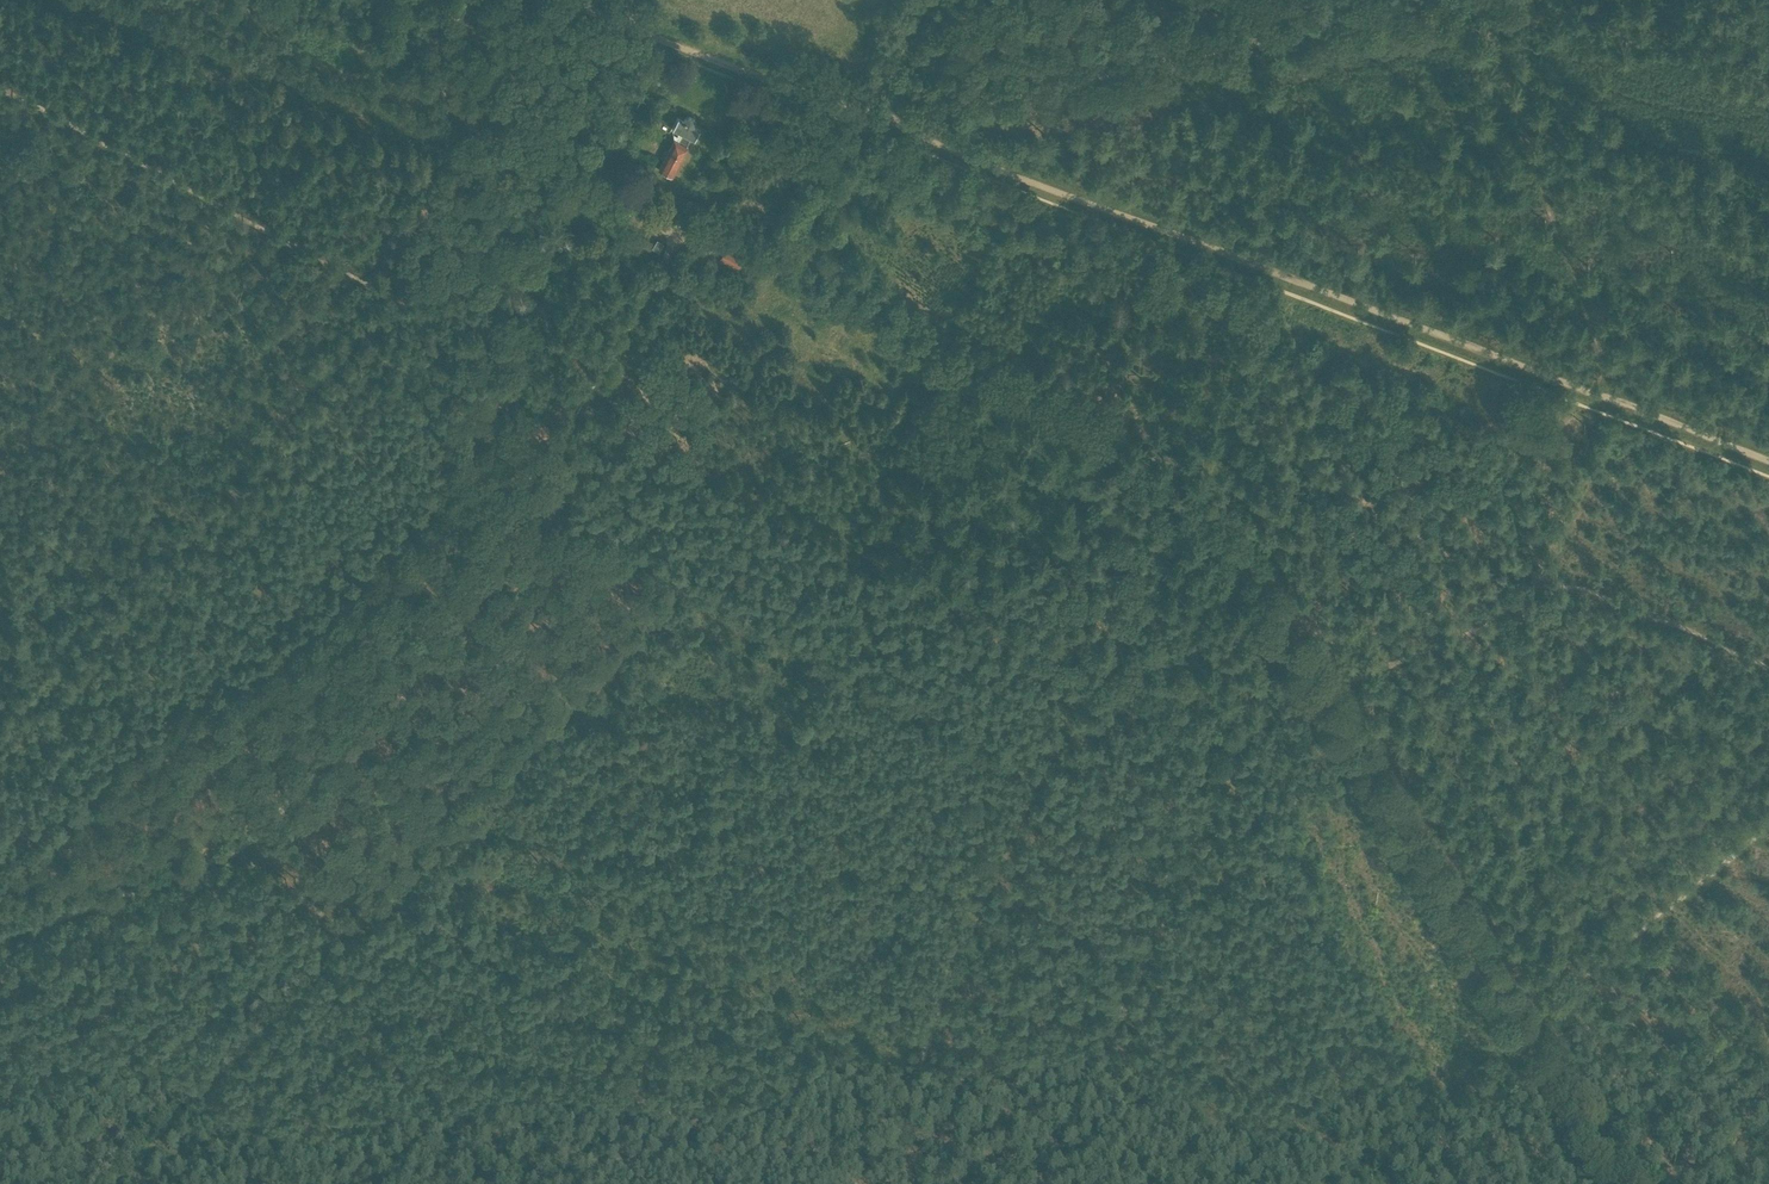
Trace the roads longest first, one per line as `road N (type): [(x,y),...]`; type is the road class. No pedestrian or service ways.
road 1 (track): [(566,0),(1768,461)]
road 2 (track): [(1207,487),(1624,1183)]
road 3 (track): [(899,1124),(657,1037),(402,881),(337,928),(226,842)]
road 4 (track): [(677,239),(535,484),(345,744),(289,806),(226,842)]
road 5 (track): [(857,126),(1453,0)]
road 6 (unclassified): [(148,0),(613,167),(677,239)]
road 7 (track): [(793,267),(1207,487)]
road 8 (track): [(226,842),(126,888),(0,931)]
road 9 (track): [(1629,407),(1564,575)]
road 10 (track): [(1051,1183),(1051,1177),(899,1124)]
road 11 (track): [(857,126),(793,267)]
road 12 (track): [(857,126),(930,0)]
road 13 (track): [(677,239),(714,237),(793,267)]

